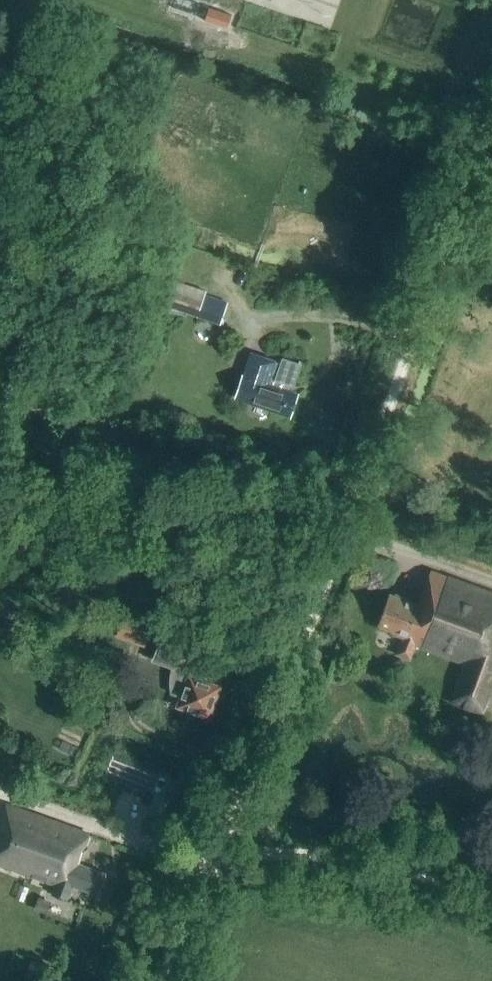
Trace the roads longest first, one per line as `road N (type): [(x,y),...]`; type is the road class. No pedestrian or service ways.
road 1 (track): [(161,980),(222,851),(348,531)]
road 2 (track): [(348,531),(491,113)]
road 3 (track): [(335,557),(0,394)]
road 4 (track): [(491,904),(401,877),(222,851)]
road 5 (track): [(491,577),(348,531)]

